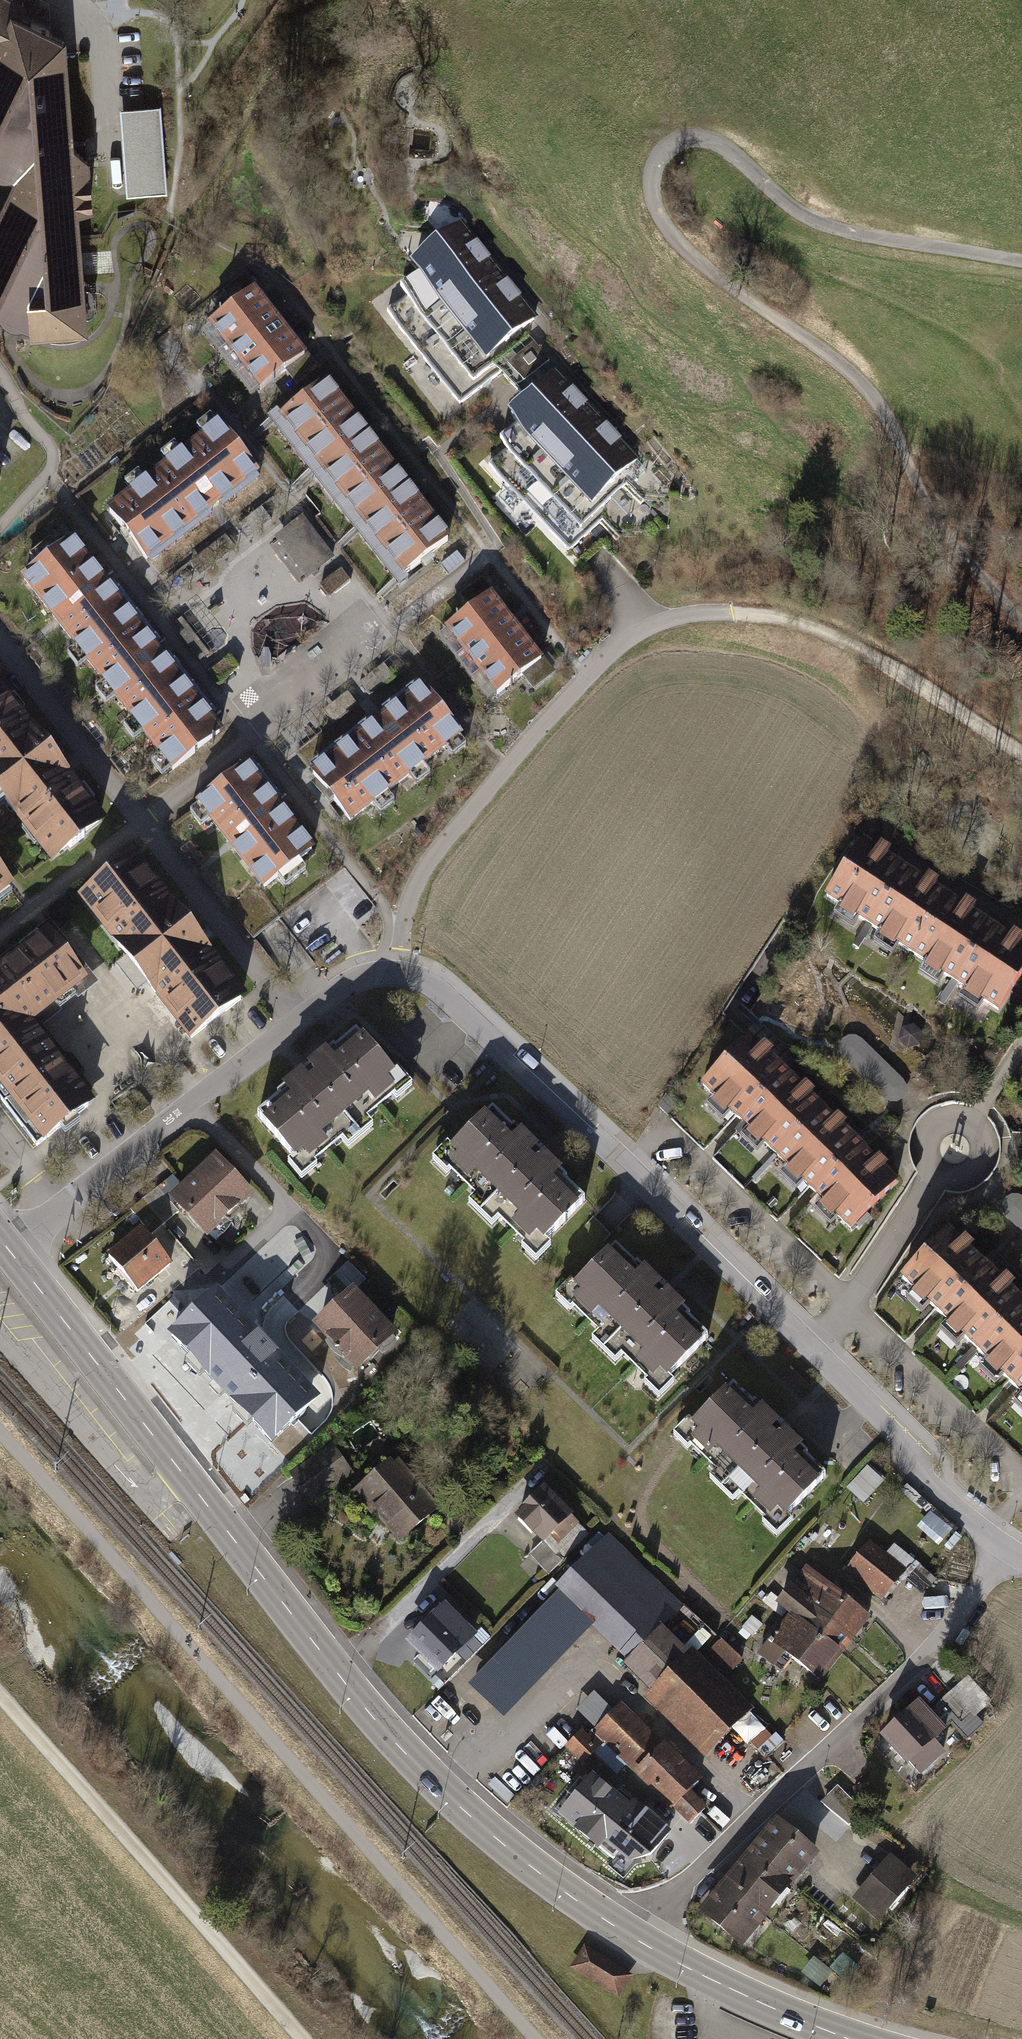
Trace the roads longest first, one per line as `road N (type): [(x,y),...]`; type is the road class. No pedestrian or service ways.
road 1 (track): [(1021,263),(794,218),(742,165),(691,135),(657,155),(637,198),(662,245),(814,341),(885,423),(946,541),(1021,628)]
road 2 (primary): [(642,1947),(439,1789),(335,1672),(9,1252)]
road 3 (residential): [(398,976),(397,929),(420,876),(586,679),(636,632),(681,611),(764,613),(828,630),(1021,747)]
road 4 (residential): [(398,976),(434,990),(507,1056),(1013,1553)]
road 5 (track): [(0,1438),(533,2038)]
road 6 (residential): [(1013,1553),(672,1905),(642,1947)]
road 7 (residential): [(9,1252),(297,1026),(355,985),(398,976)]
road 8 (track): [(302,2038),(0,1699)]
road 9 (primary): [(839,2038),(642,1947)]

